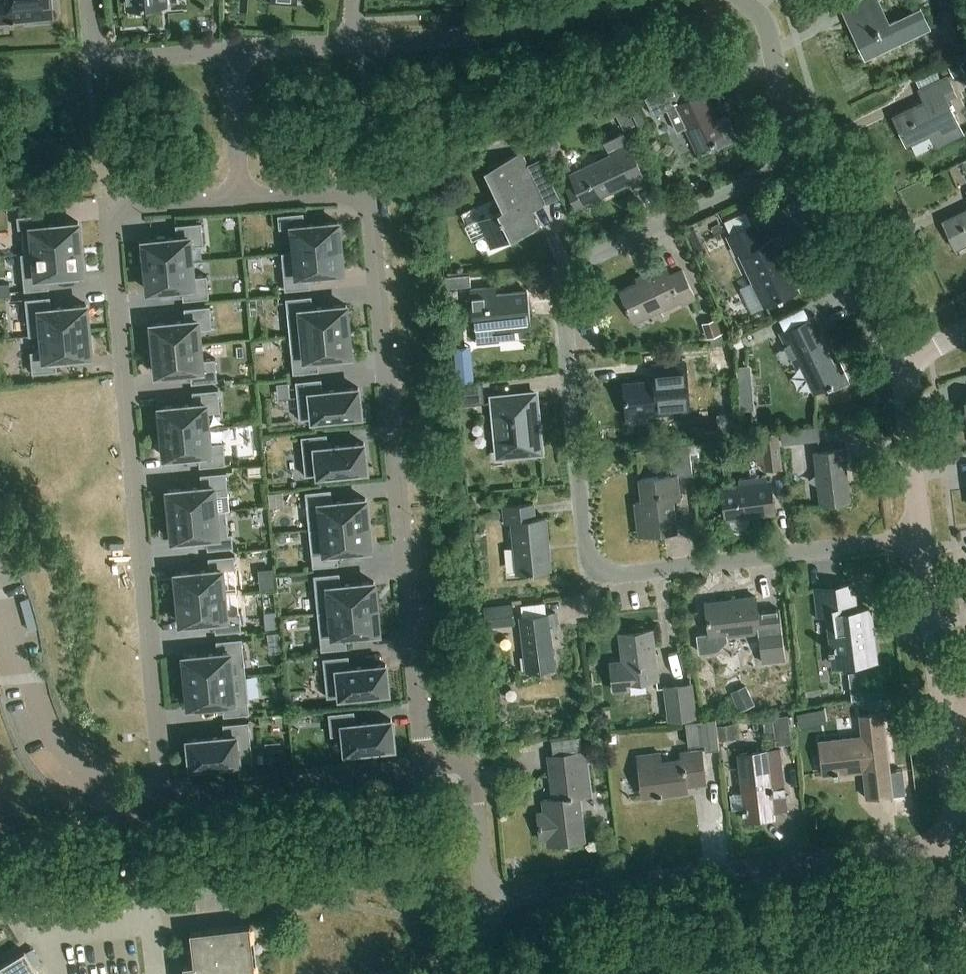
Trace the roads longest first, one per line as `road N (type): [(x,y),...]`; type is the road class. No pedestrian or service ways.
road 1 (residential): [(918,538),(618,575),(589,559),(585,546),(562,309),(567,272),(802,160)]
road 2 (residential): [(166,798),(108,207),(240,198)]
road 3 (residential): [(240,198),(368,199),(425,766)]
road 4 (residential): [(484,901),(960,841)]
road 5 (residential): [(353,45),(458,39),(635,0)]
road 6 (residential): [(425,766),(166,798)]
road 7 (residential): [(802,160),(901,366)]
road 8 (residential): [(89,0),(94,56),(232,53)]
road 9 (tertiary): [(944,713),(918,538)]
road 10 (tertiary): [(918,538),(901,366)]
road 11 (residential): [(484,901),(468,775),(425,766)]
road 12 (residential): [(751,0),(764,17),(802,160)]
road 13 (residential): [(240,198),(232,53)]
road 14 (tertiary): [(960,841),(944,713)]
road 15 (residential): [(232,53),(353,45)]

